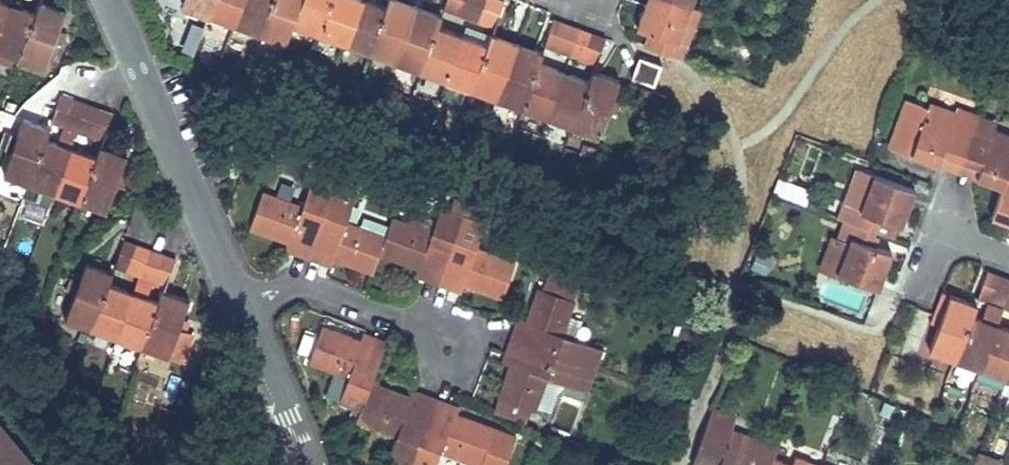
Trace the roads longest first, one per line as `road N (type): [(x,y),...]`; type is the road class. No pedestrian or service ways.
road 1 (residential): [(241,301),(108,0)]
road 2 (residential): [(241,301),(296,279),(447,341)]
road 3 (residential): [(313,464),(241,301)]

